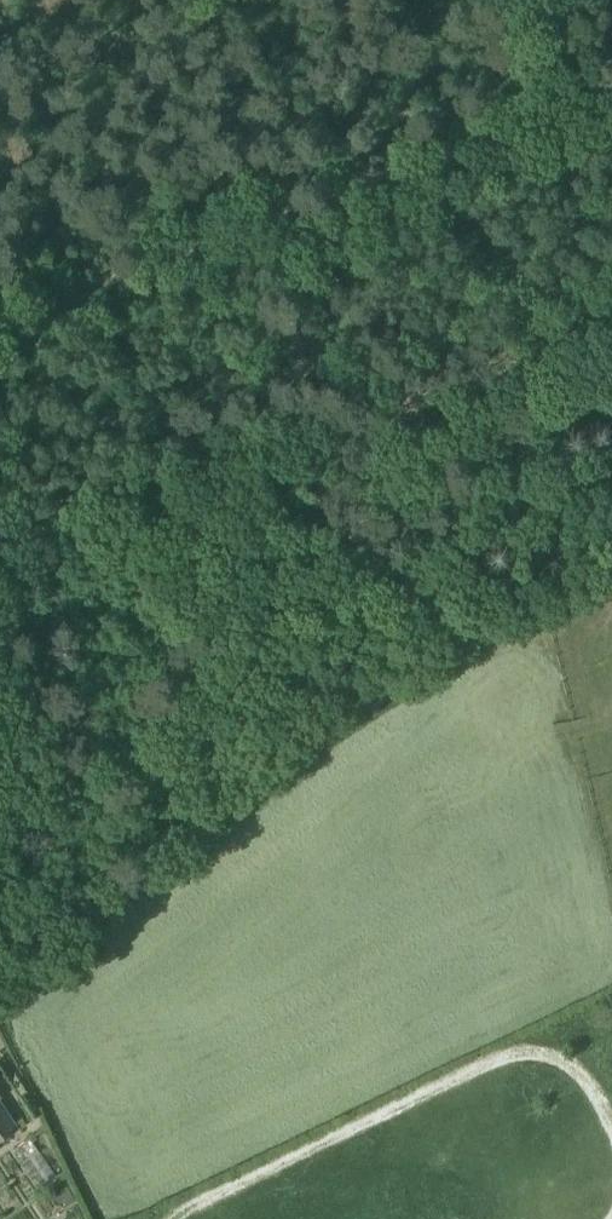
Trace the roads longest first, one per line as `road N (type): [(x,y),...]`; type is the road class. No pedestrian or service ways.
road 1 (unclassified): [(0,1007),(345,732),(534,612),(611,577)]
road 2 (track): [(0,309),(611,97)]

